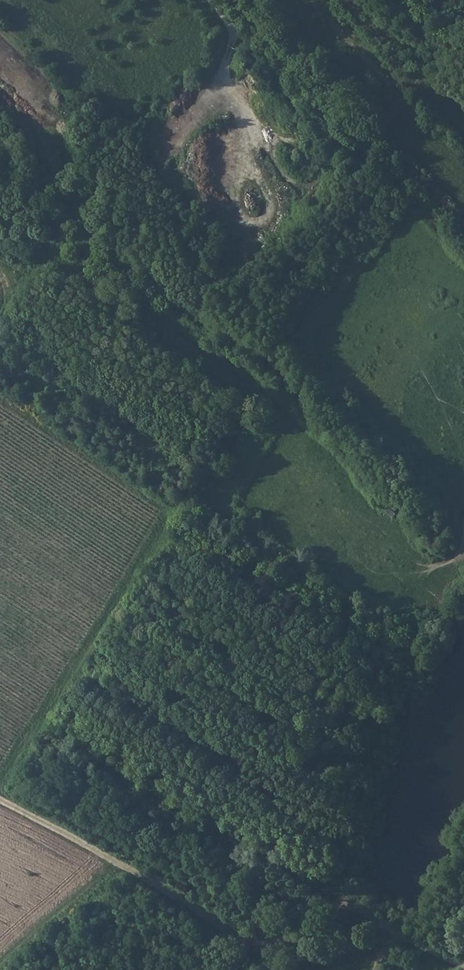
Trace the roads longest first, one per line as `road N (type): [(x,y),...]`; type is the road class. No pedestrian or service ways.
road 1 (track): [(463,966),(353,904),(307,906),(267,950),(0,800)]
road 2 (track): [(209,0),(327,134),(387,172),(463,247)]

